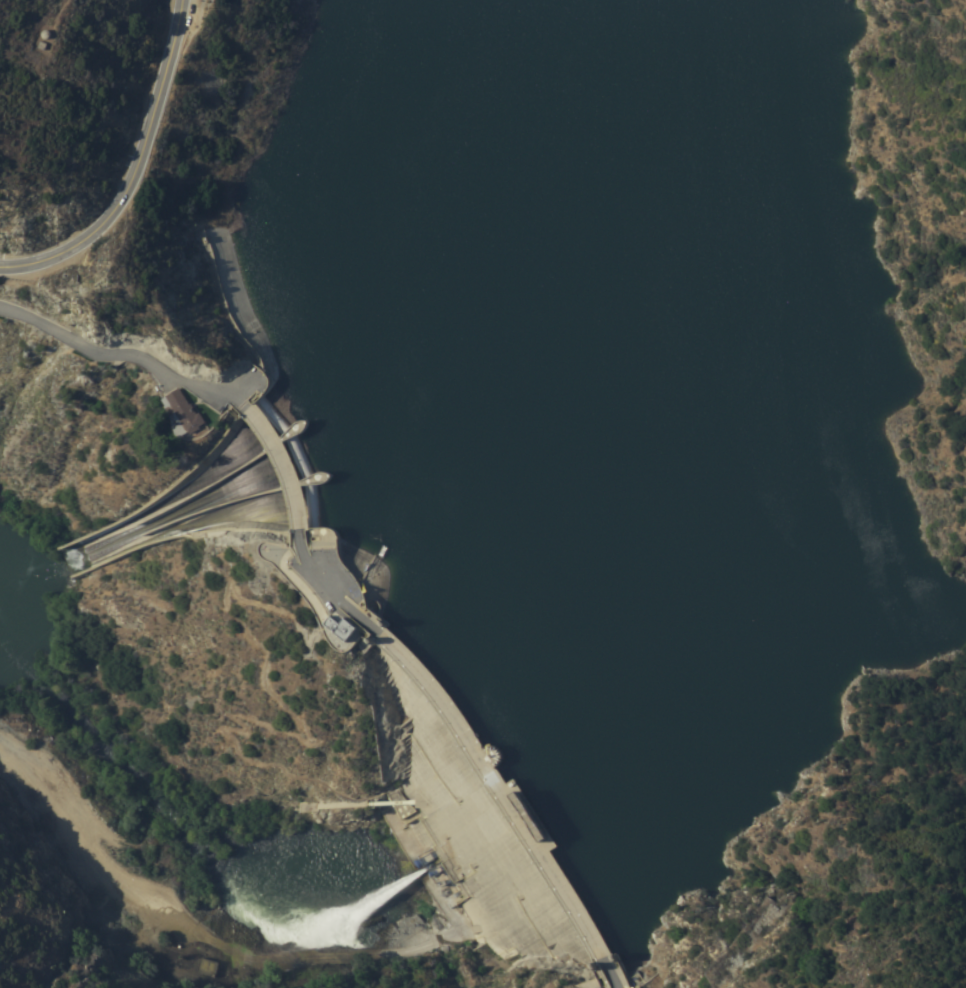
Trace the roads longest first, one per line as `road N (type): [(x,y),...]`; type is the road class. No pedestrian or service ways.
road 1 (track): [(0,749),(113,875),(247,955),(404,951),(463,926)]
road 2 (secondary): [(182,0),(125,193),(61,255),(0,266)]

